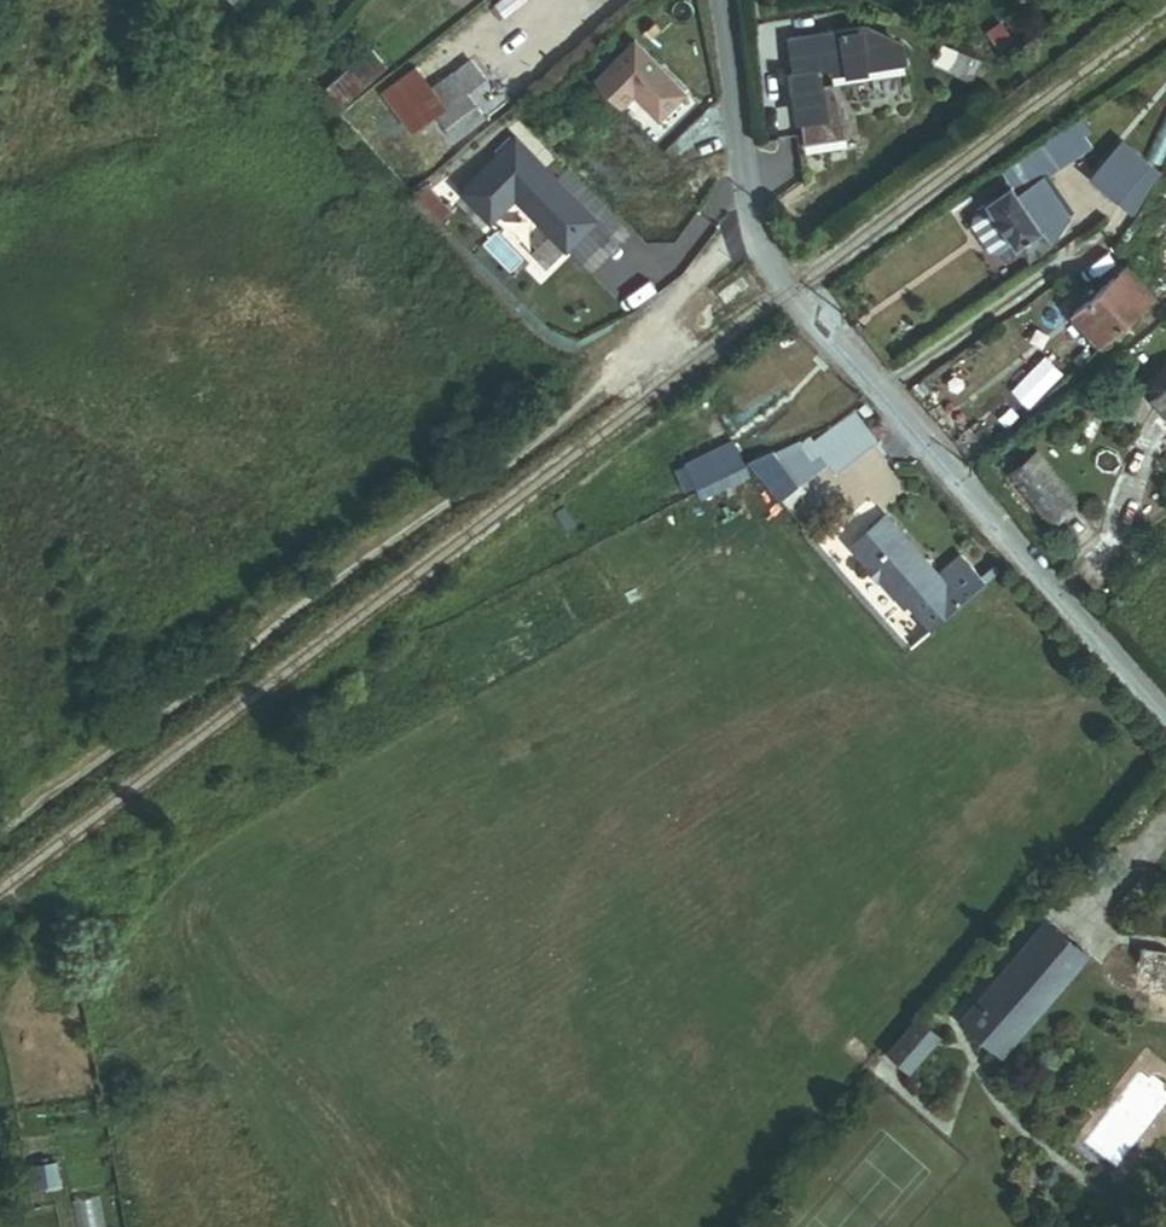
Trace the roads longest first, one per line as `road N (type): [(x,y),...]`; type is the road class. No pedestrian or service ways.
road 1 (residential): [(721,0),(762,249),(1165,709)]

